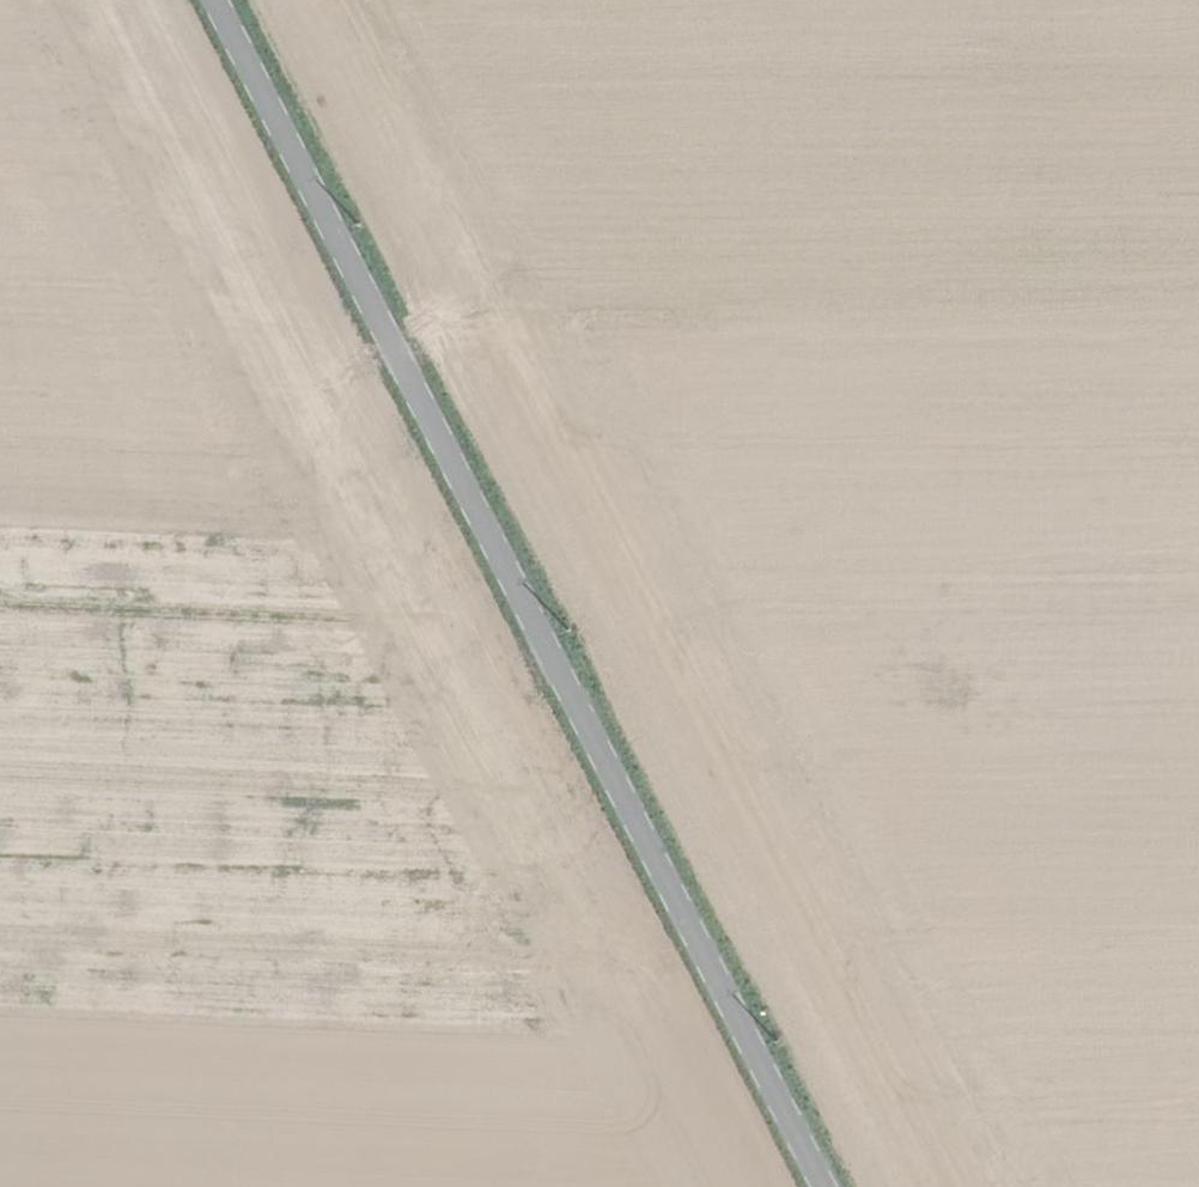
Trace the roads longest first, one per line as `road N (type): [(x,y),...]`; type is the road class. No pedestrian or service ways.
road 1 (tertiary): [(223,0),(835,1186)]

